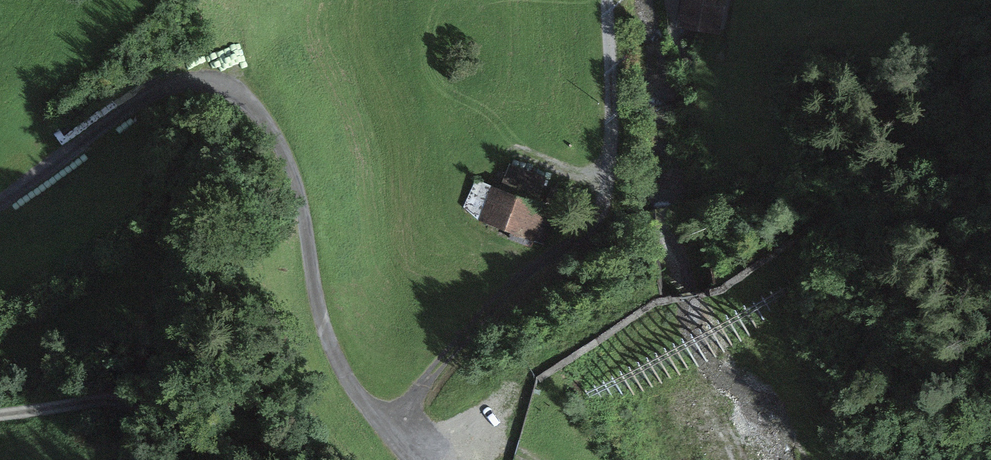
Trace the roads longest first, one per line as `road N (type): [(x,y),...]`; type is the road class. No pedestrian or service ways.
road 1 (trunk): [(906,0),(335,459)]
road 2 (residential): [(0,192),(181,68),(214,68),(250,83),(283,129),(334,343),(371,408),(402,424)]
road 3 (track): [(402,424),(496,293),(566,248),(609,199),(607,0)]
road 4 (track): [(0,412),(135,400),(185,459)]

